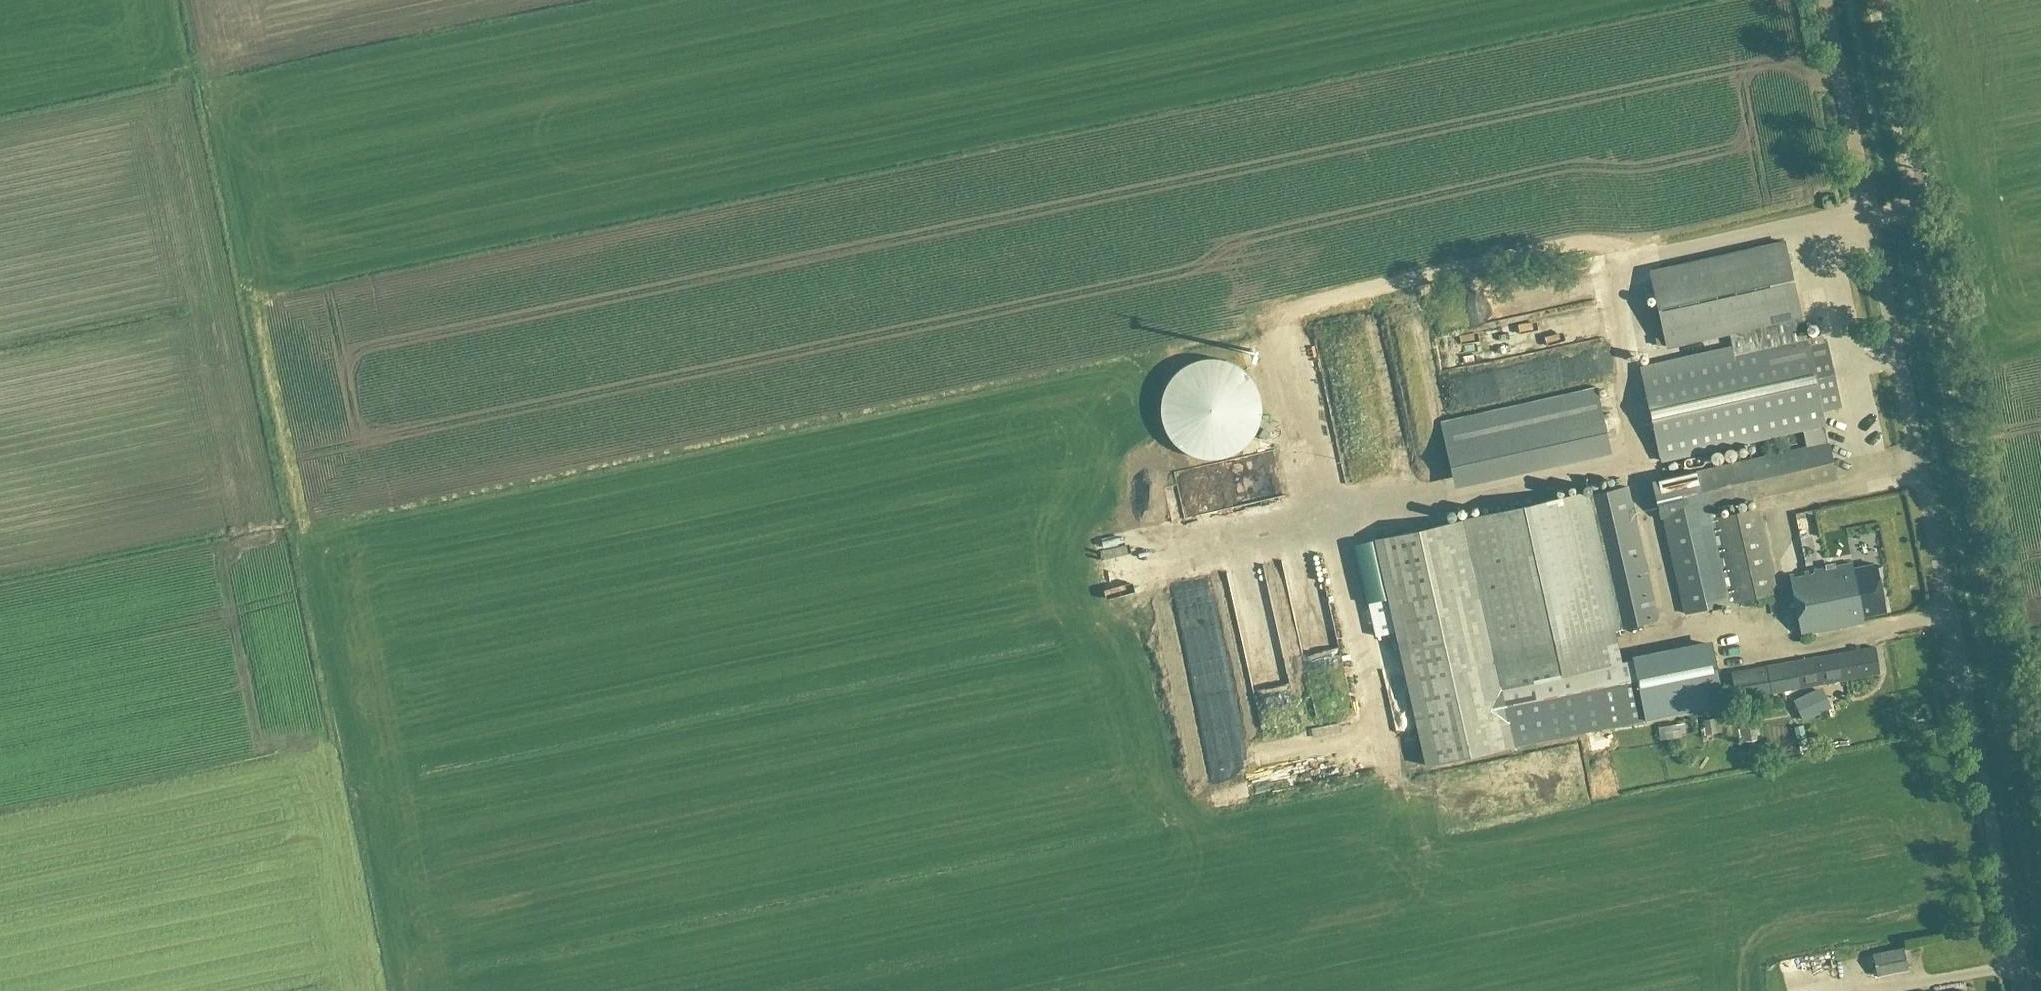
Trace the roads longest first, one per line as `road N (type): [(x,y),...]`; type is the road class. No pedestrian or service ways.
road 1 (unclassified): [(2022,990),(1816,0)]
road 2 (track): [(154,0),(359,990)]

